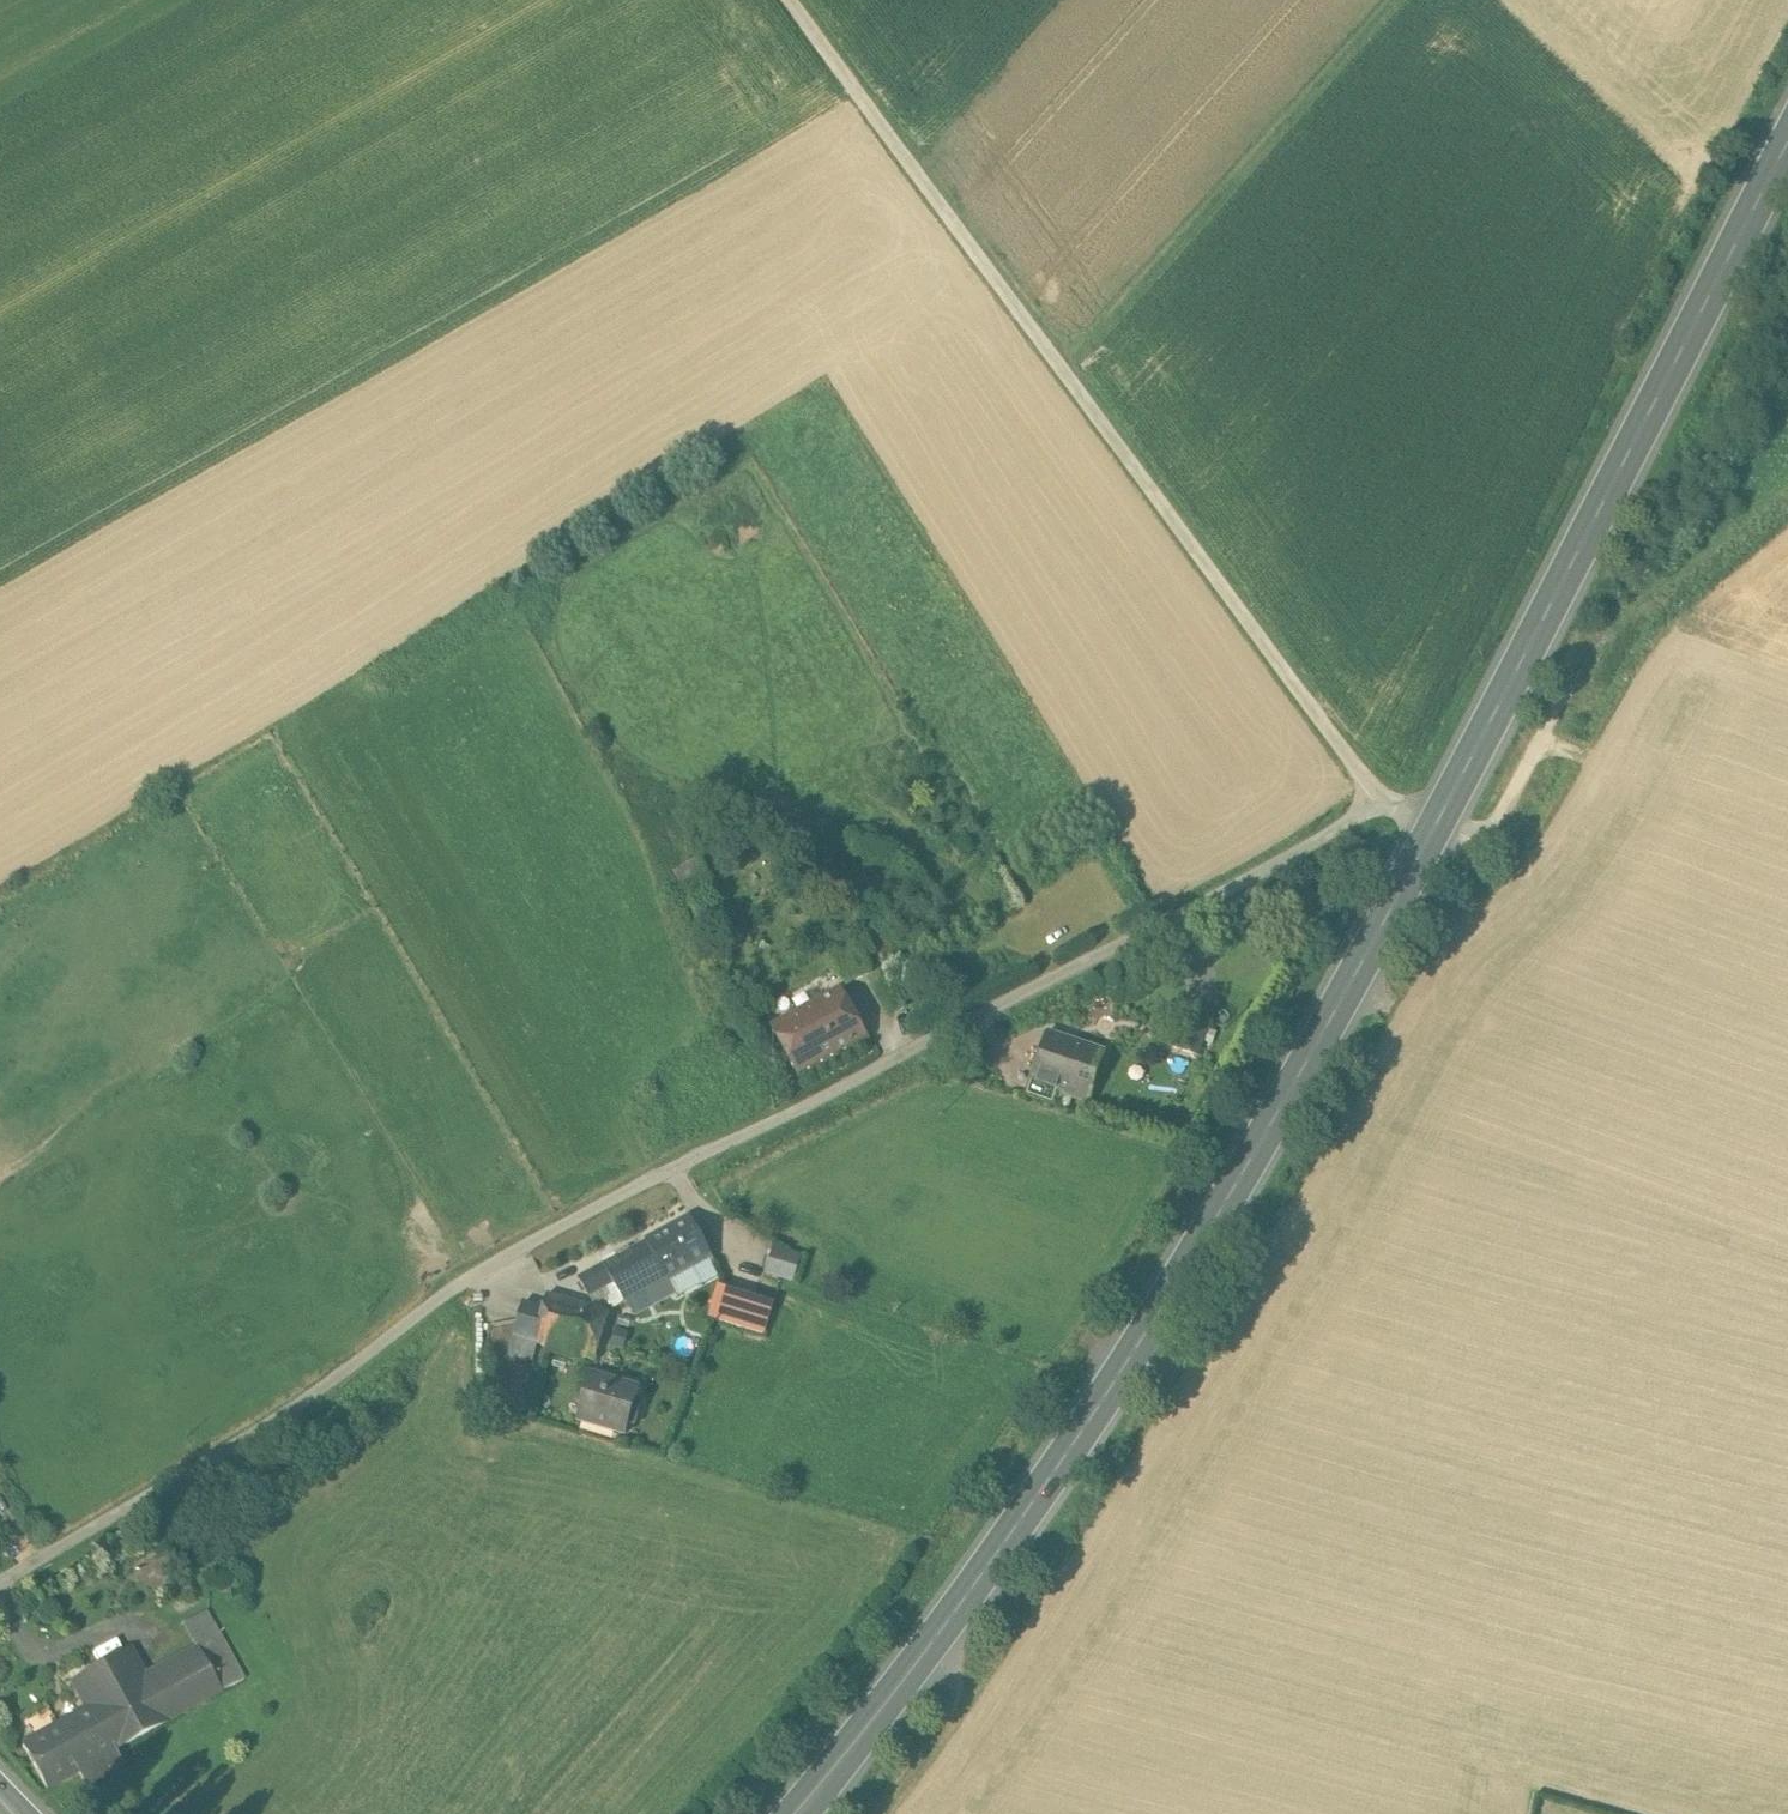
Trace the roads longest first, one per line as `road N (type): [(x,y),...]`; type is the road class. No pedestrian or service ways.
road 1 (unclassified): [(1383,801),(1237,886),(479,1270),(315,1392),(0,1582)]
road 2 (primary): [(800,1813),(1015,1527),(1127,1359),(1232,1190),(1434,827)]
road 3 (unclassified): [(1383,801),(1350,770),(787,0)]
road 4 (primary): [(1434,827),(1787,132)]
road 5 (track): [(1544,741),(1580,669),(1616,626),(1787,478)]
road 6 (track): [(940,1630),(956,1705),(875,1813)]
road 7 (track): [(1580,756),(1544,741),(1494,830),(1434,827)]

